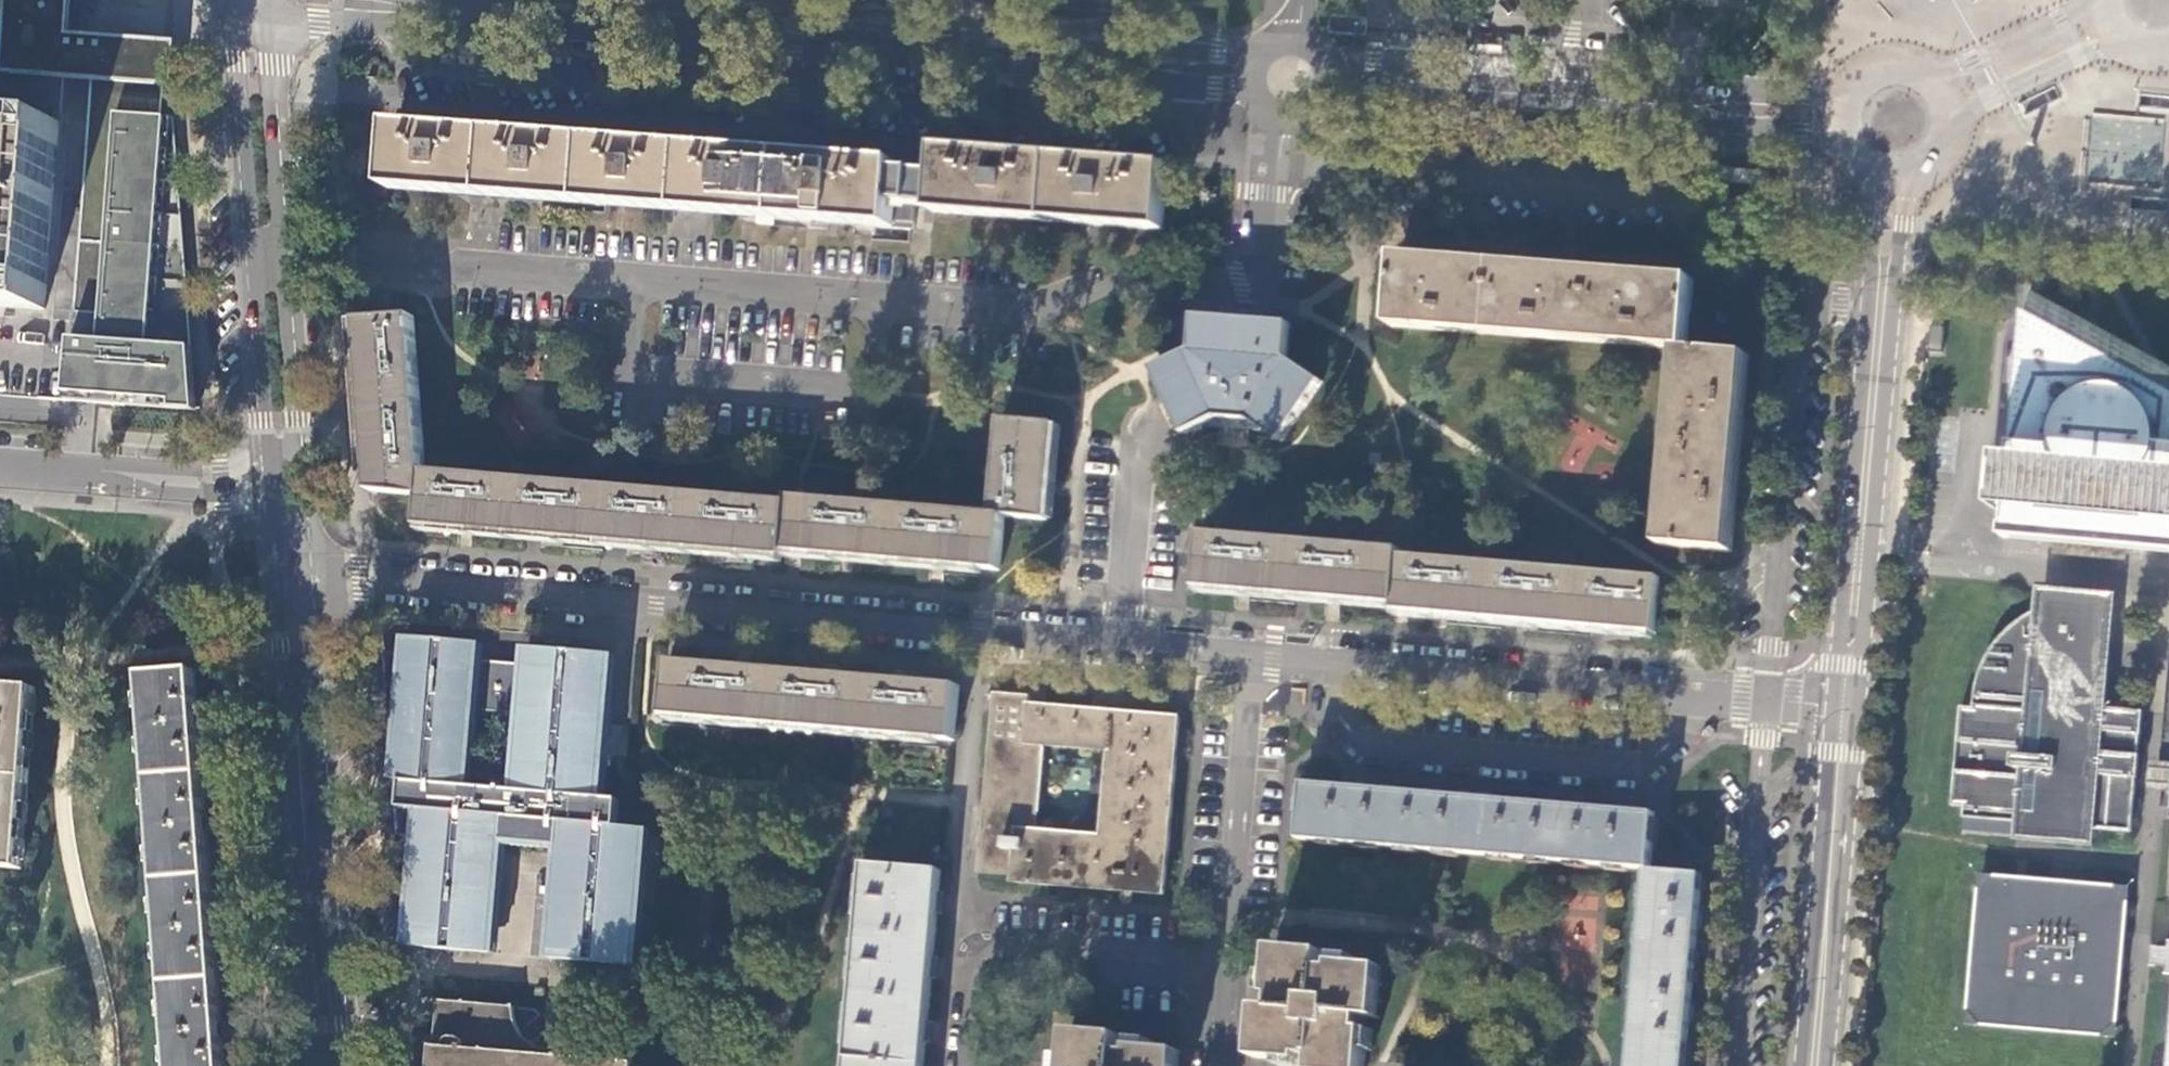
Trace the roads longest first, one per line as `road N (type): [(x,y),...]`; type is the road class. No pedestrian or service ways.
road 1 (residential): [(269,256),(1038,321),(1117,287),(1259,295),(1284,119)]
road 2 (residential): [(286,576),(1114,650)]
road 3 (tertiary): [(450,10),(1248,74)]
road 4 (residential): [(1241,663),(1841,718)]
road 5 (tertiary): [(1893,180),(1841,718)]
road 6 (tertiary): [(1317,78),(1848,115)]
road 7 (secondary): [(324,1065),(286,576)]
road 8 (residential): [(961,1065),(970,958),(1213,978)]
road 9 (tertiary): [(1841,718),(1814,1065)]
road 10 (residential): [(1213,978),(1241,663)]
road 11 (unclassified): [(0,463),(282,487)]
road 12 (secondary): [(232,17),(251,226),(269,256)]
road 13 (unclassified): [(1114,650),(1130,461),(1171,428)]
road 14 (secondary): [(269,256),(280,221),(265,17)]
road 15 (secondary): [(282,487),(269,256)]
road 16 (tertiary): [(1959,130),(1978,107),(2079,57),(2131,50)]
road 17 (tertiary): [(265,17),(414,18),(450,10)]
road 18 (tertiary): [(2090,0),(1972,62),(1924,73)]
road 19 (residential): [(1114,650),(1241,663)]

